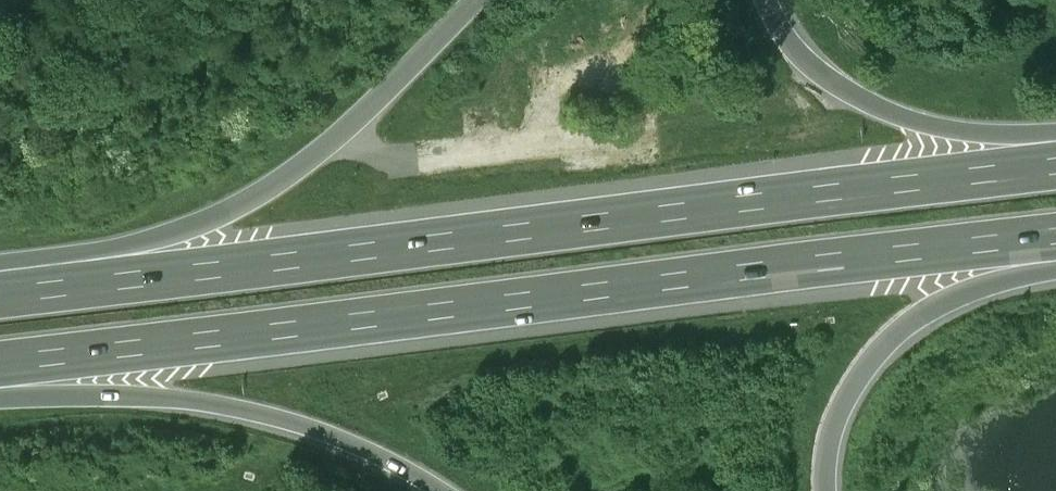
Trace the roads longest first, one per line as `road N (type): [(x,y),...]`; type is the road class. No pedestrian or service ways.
road 1 (motorway): [(0,371),(1055,241)]
road 2 (motorway): [(1055,157),(28,285)]
road 3 (motorway): [(478,0),(335,139),(260,195),(28,285)]
road 4 (motorway): [(0,384),(163,398),(273,418),(341,441),(437,490)]
road 5 (motorway): [(827,490),(838,419),(888,342),(958,295),(1055,261)]
road 6 (motorway): [(1055,147),(958,133),(868,105),(804,57),(766,0)]

